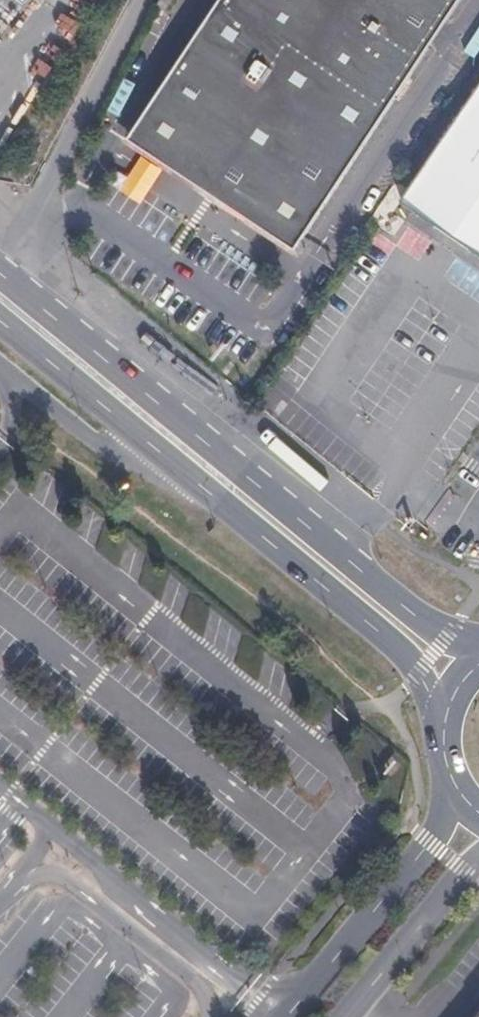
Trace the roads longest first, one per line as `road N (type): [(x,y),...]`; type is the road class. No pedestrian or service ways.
road 1 (secondary): [(478,646),(415,615),(0,273)]
road 2 (secondary): [(0,321),(374,628),(418,671),(443,717)]
road 3 (unclassified): [(451,783),(431,843),(286,1016)]
road 4 (unclassified): [(349,1016),(478,857)]

